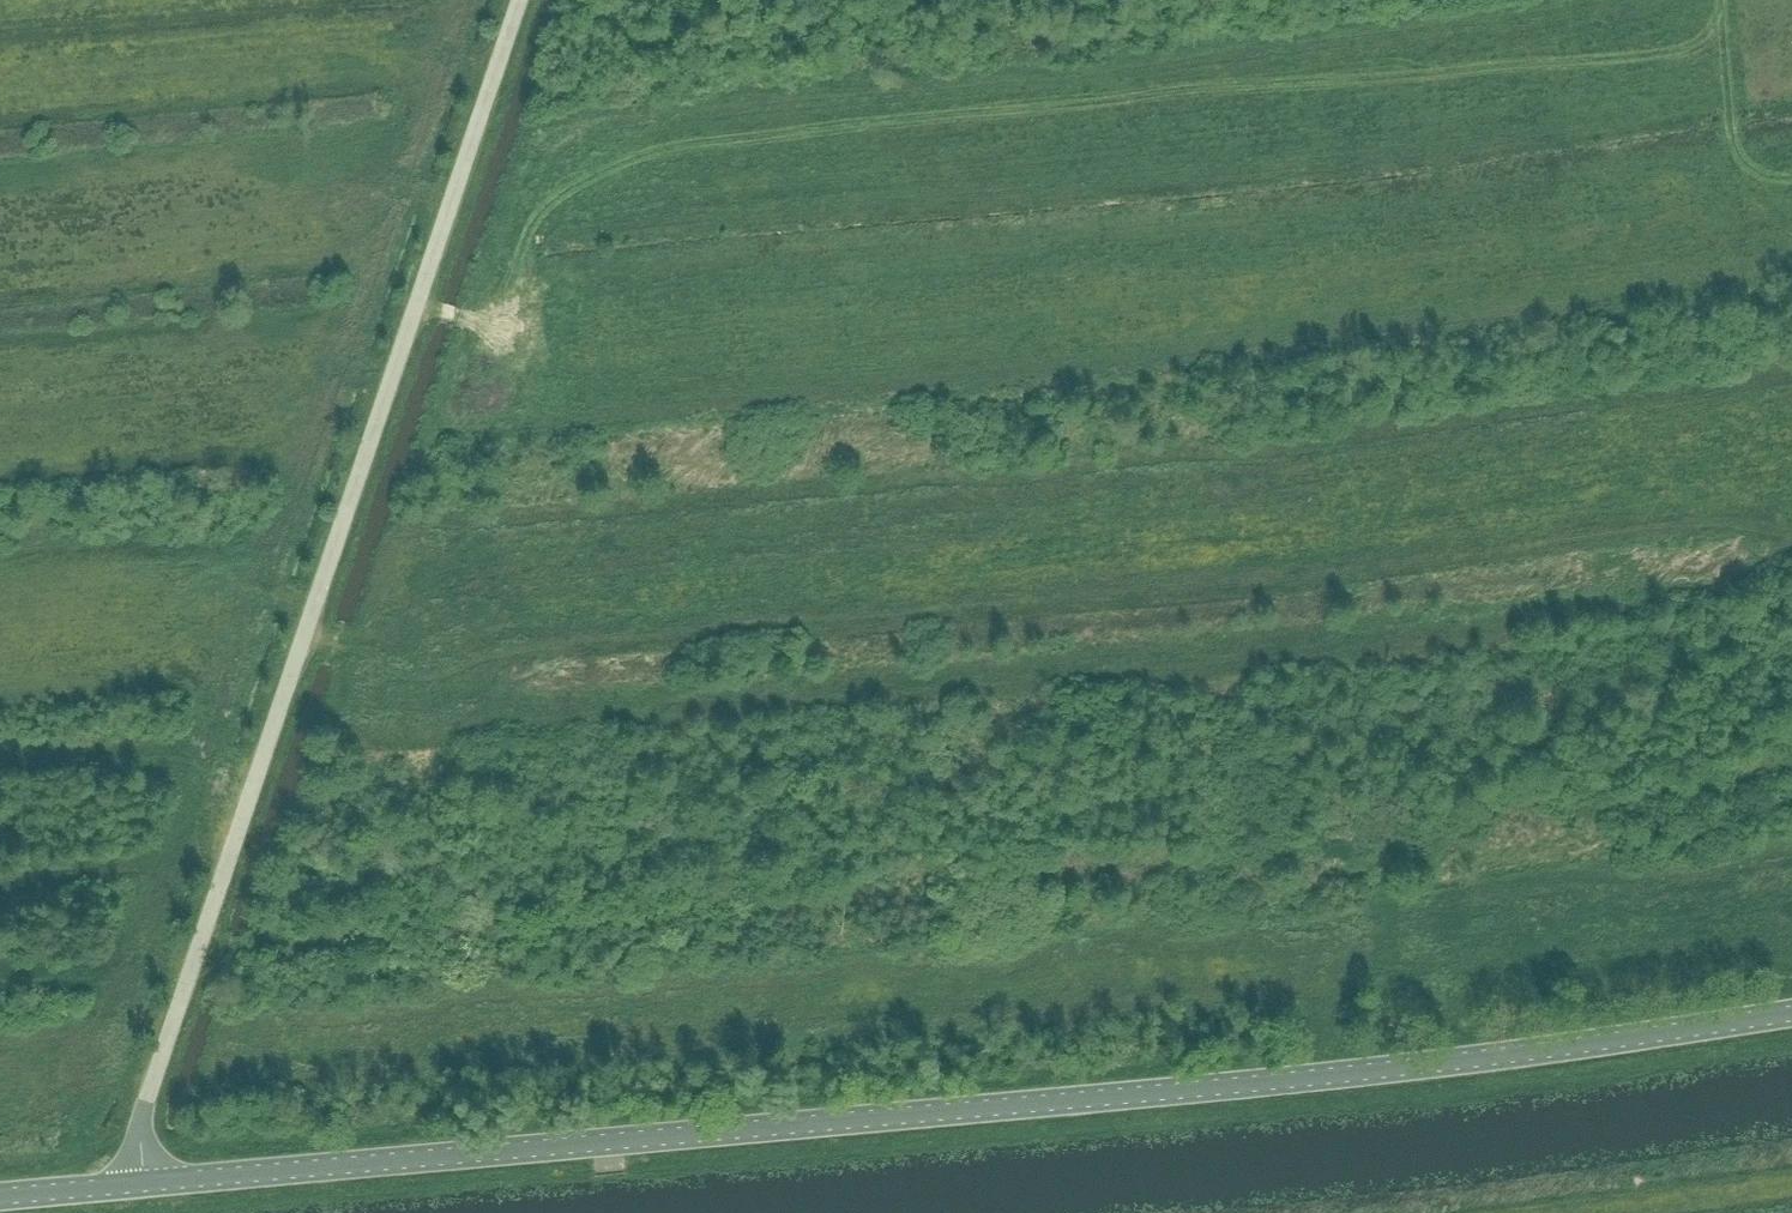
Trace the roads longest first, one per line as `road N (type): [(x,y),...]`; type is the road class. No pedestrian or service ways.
road 1 (tertiary): [(119,1186),(1441,1064),(1791,1010)]
road 2 (unclassified): [(119,1186),(522,0)]

